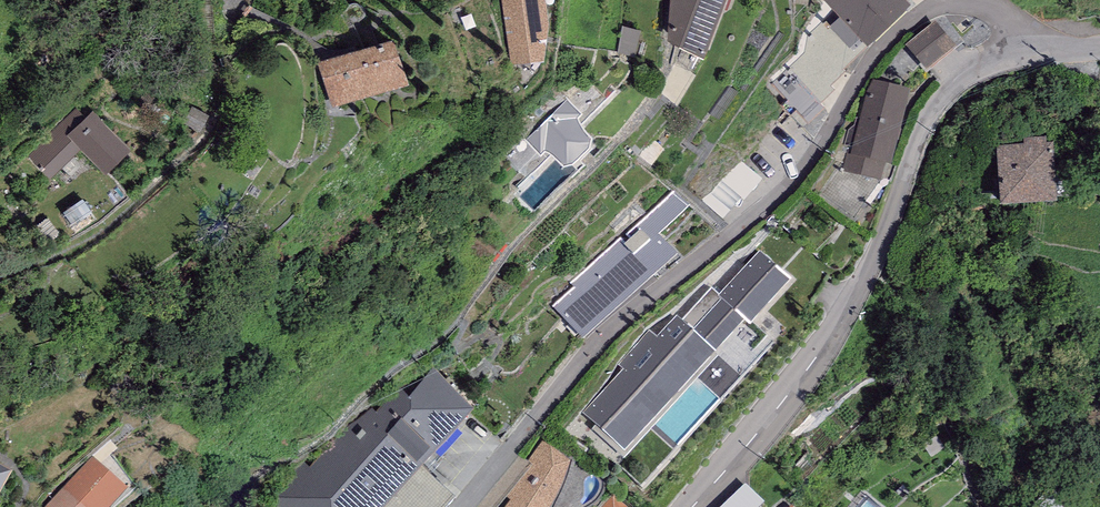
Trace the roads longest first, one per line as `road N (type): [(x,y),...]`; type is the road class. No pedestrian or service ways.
road 1 (residential): [(692,506),(806,370),(865,279),(938,101),(969,68),(996,54),(1099,45)]

